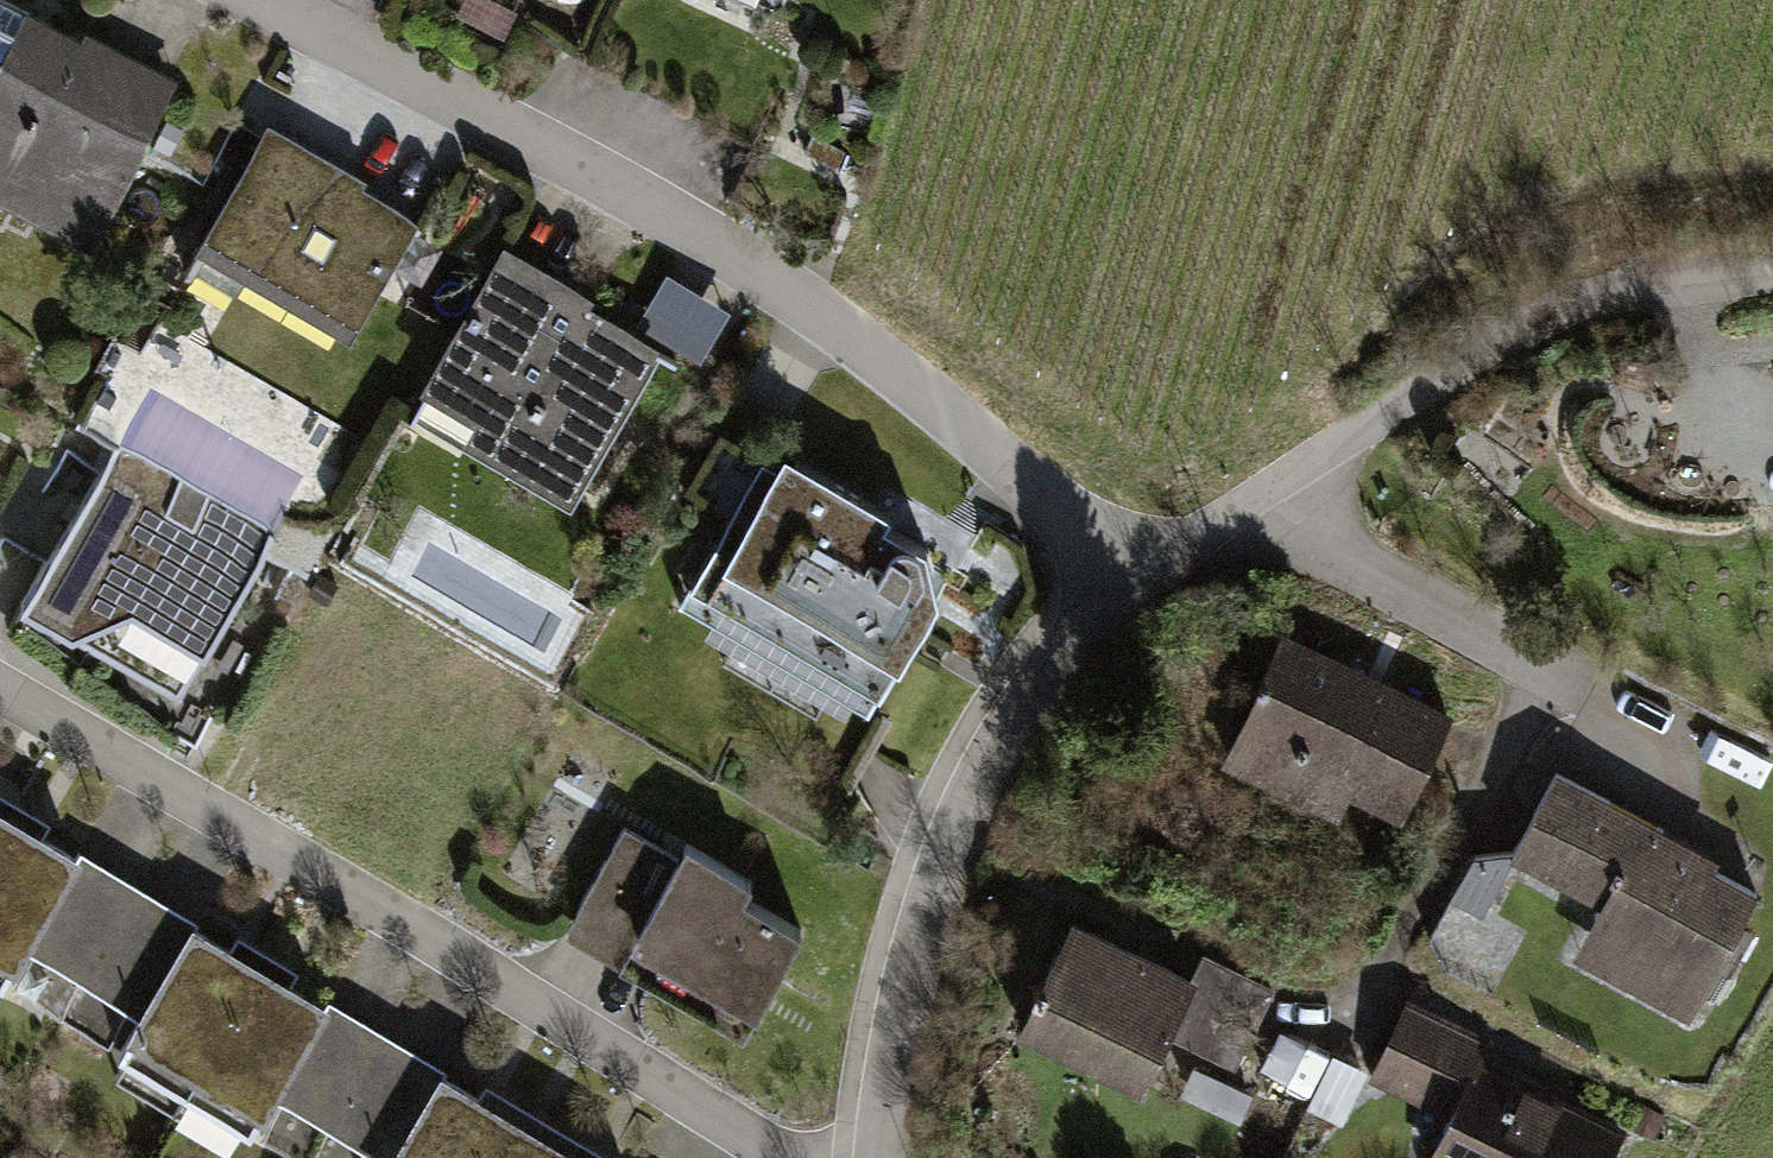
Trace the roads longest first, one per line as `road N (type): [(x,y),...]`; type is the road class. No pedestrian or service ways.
road 1 (residential): [(1147,578),(830,311),(257,0)]
road 2 (residential): [(0,695),(793,1157)]
road 3 (residential): [(881,1157),(917,939),(964,808),(1031,696),(1147,578)]
road 4 (unclassified): [(1347,436),(1480,352),(1565,313),(1647,289),(1772,274)]
road 5 (residential): [(1147,578),(1347,436)]

